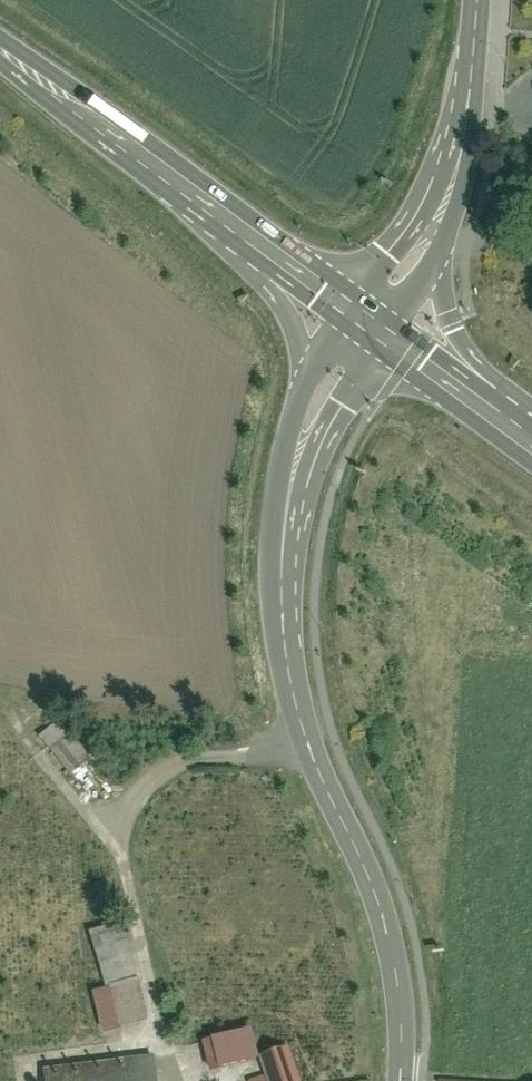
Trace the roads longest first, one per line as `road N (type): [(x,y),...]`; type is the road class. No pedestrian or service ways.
road 1 (tertiary): [(403,1080),(399,1007),(375,901),(305,746),(282,663),(283,520),(300,446)]
road 2 (primary): [(0,52),(257,243)]
road 3 (tertiary): [(527,448),(480,389),(451,335),(433,211)]
road 4 (tertiary): [(433,211),(462,130),(477,0)]
road 5 (primary): [(257,243),(303,342),(308,382),(300,446)]
road 6 (primary): [(367,326),(527,448)]
road 7 (primary): [(257,243),(367,326)]
road 8 (tertiary): [(300,446),(367,326)]
road 9 (tertiary): [(367,326),(433,211)]

